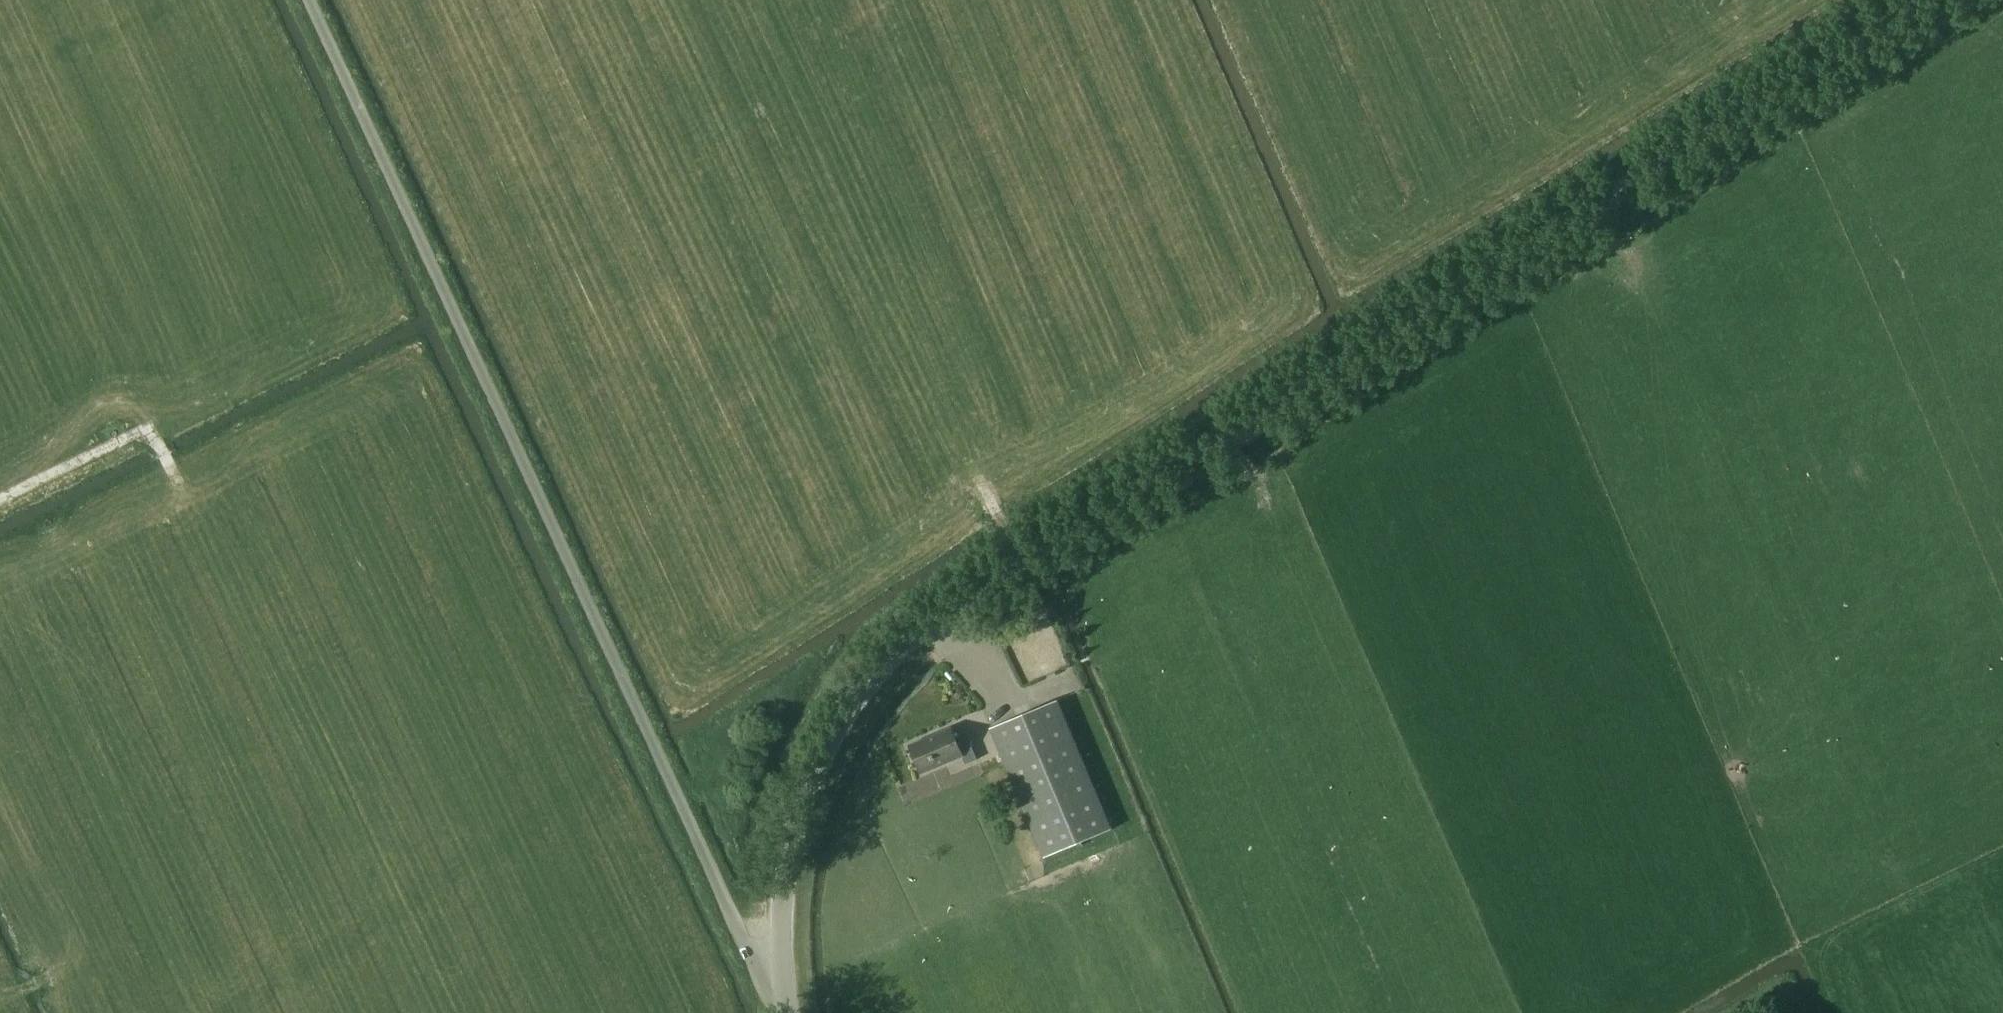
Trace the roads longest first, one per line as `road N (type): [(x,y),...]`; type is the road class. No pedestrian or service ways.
road 1 (unclassified): [(779,1012),(785,882),(812,784),(849,712),(898,653),(1006,564),(1915,0)]
road 2 (unclassified): [(776,1012),(306,0)]
road 3 (track): [(147,431),(0,504)]

